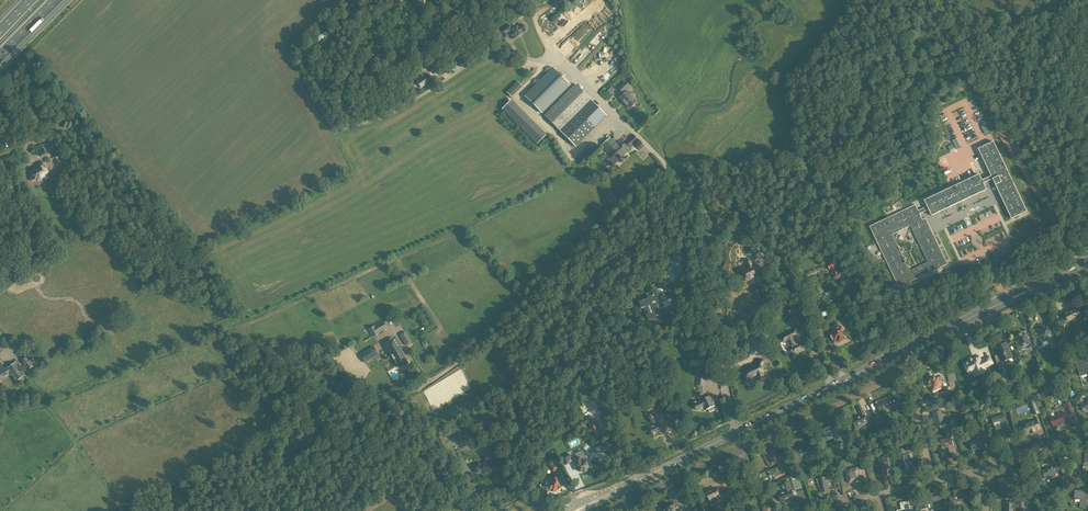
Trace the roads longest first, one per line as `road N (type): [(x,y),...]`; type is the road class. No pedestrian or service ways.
road 1 (primary): [(739,431),(1087,260)]
road 2 (track): [(670,170),(537,307),(413,391)]
road 3 (track): [(399,0),(311,67),(306,81),(340,127),(423,94)]
road 4 (track): [(1087,260),(1061,208),(1035,13)]
road 5 (track): [(130,372),(128,367),(47,402),(125,510)]
road 6 (residential): [(1087,272),(911,359),(900,373)]
road 7 (unclassified): [(719,315),(704,211),(635,133)]
road 8 (residential): [(740,452),(900,373)]
road 9 (track): [(336,52),(352,70),(388,69),(471,0)]
road 10 (residential): [(609,510),(740,452)]
road 11 (track): [(314,422),(269,391),(210,327)]

